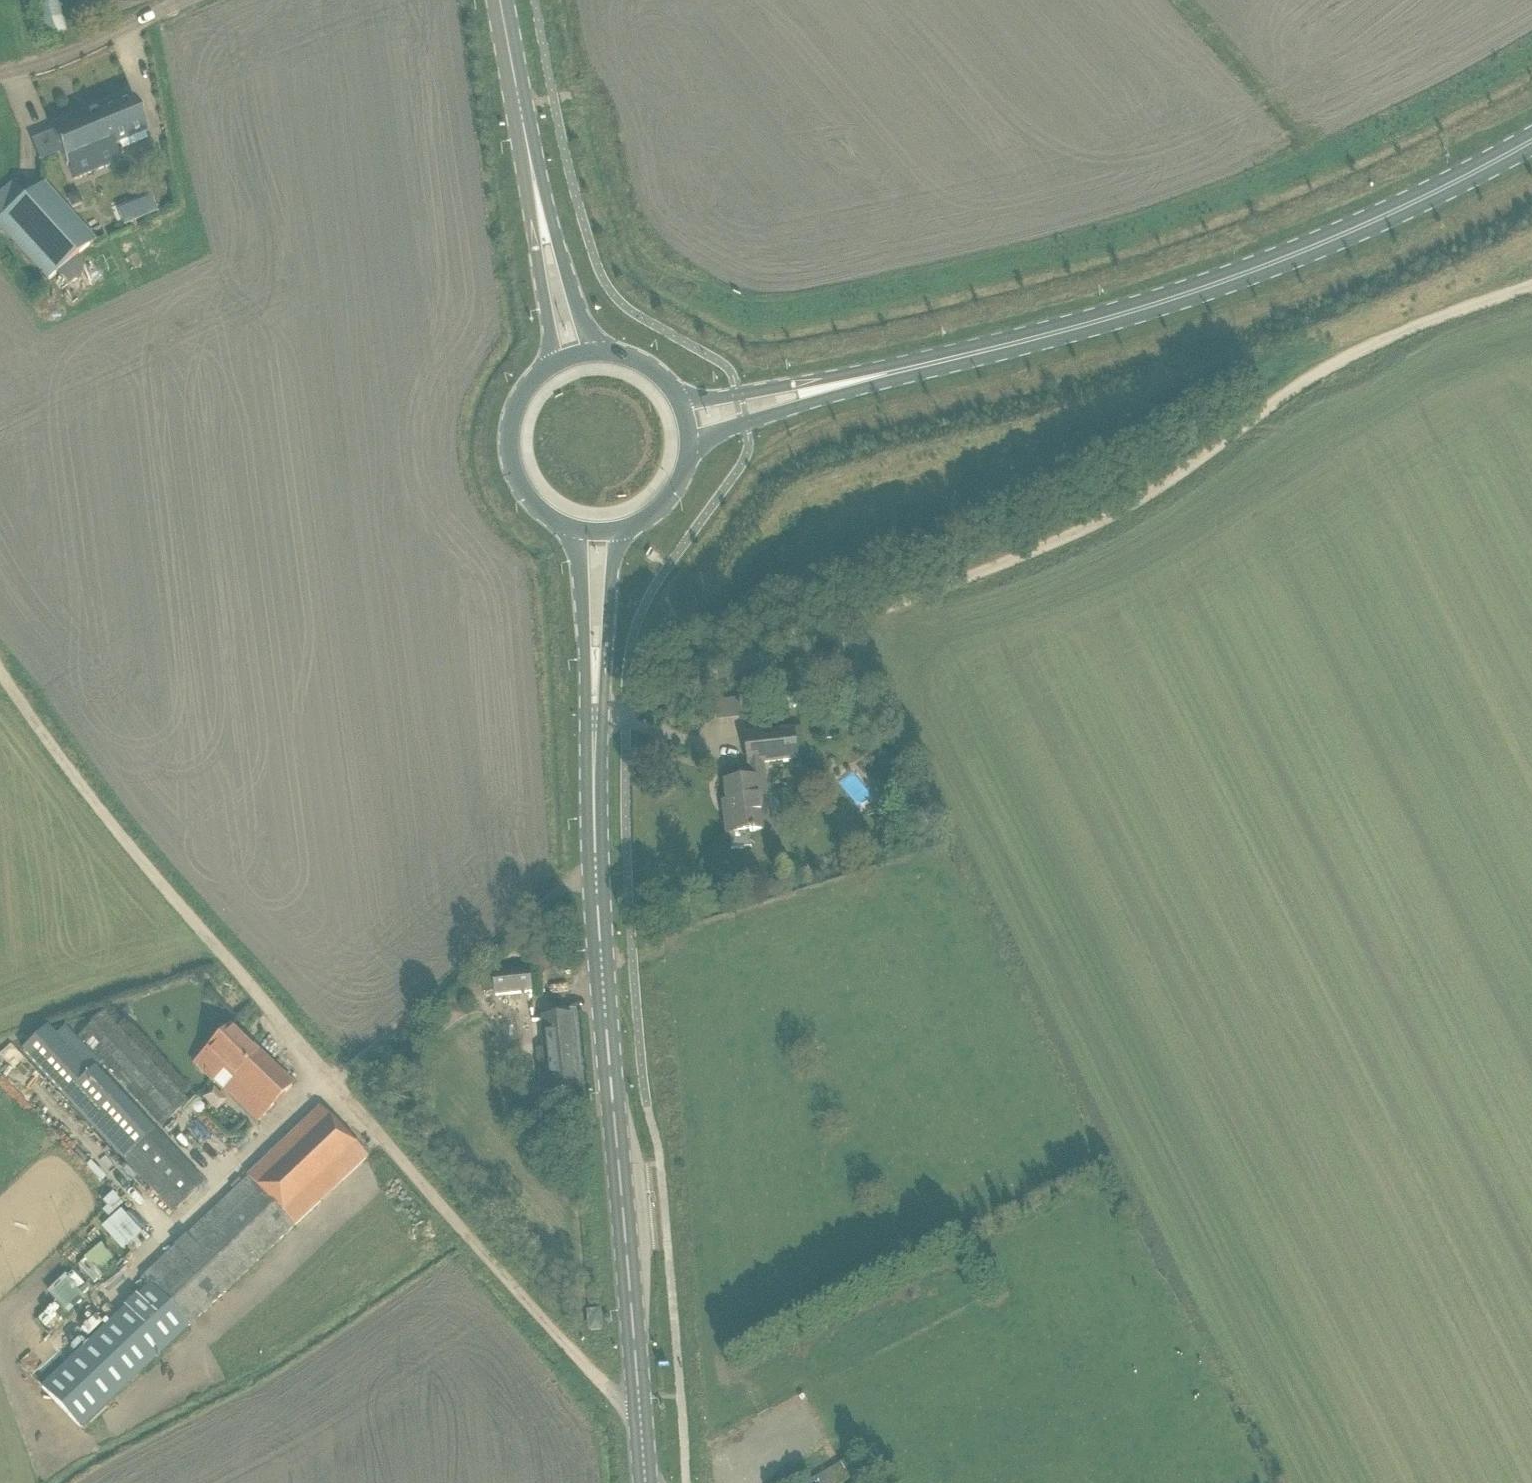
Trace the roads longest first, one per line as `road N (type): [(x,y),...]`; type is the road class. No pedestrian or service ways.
road 1 (track): [(1531,284),(1318,377),(1119,515),(1068,541),(625,713)]
road 2 (track): [(638,1398),(609,1391),(396,1155),(101,808),(0,667)]
road 3 (primary): [(829,387),(1100,320),(1240,275),(1407,205),(1531,139)]
road 4 (primary): [(645,1482),(596,874)]
road 5 (unclassified): [(333,1081),(558,891),(596,874)]
road 6 (tertiary): [(524,124),(534,246),(556,362)]
road 7 (tertiary): [(593,352),(524,124)]
road 8 (primary): [(556,362),(518,399),(508,450),(528,499),(573,528)]
road 9 (unclassified): [(0,74),(69,56),(187,0)]
road 10 (primary): [(596,874),(595,676)]
road 11 (track): [(1306,147),(1181,0)]
road 12 (primary): [(687,443),(829,387)]
road 13 (primary): [(829,387),(780,386),(678,404)]
road 14 (primary): [(573,528),(582,634),(595,676)]
road 15 (primary): [(595,676),(618,528)]
road 16 (tertiary): [(524,124),(500,0)]

